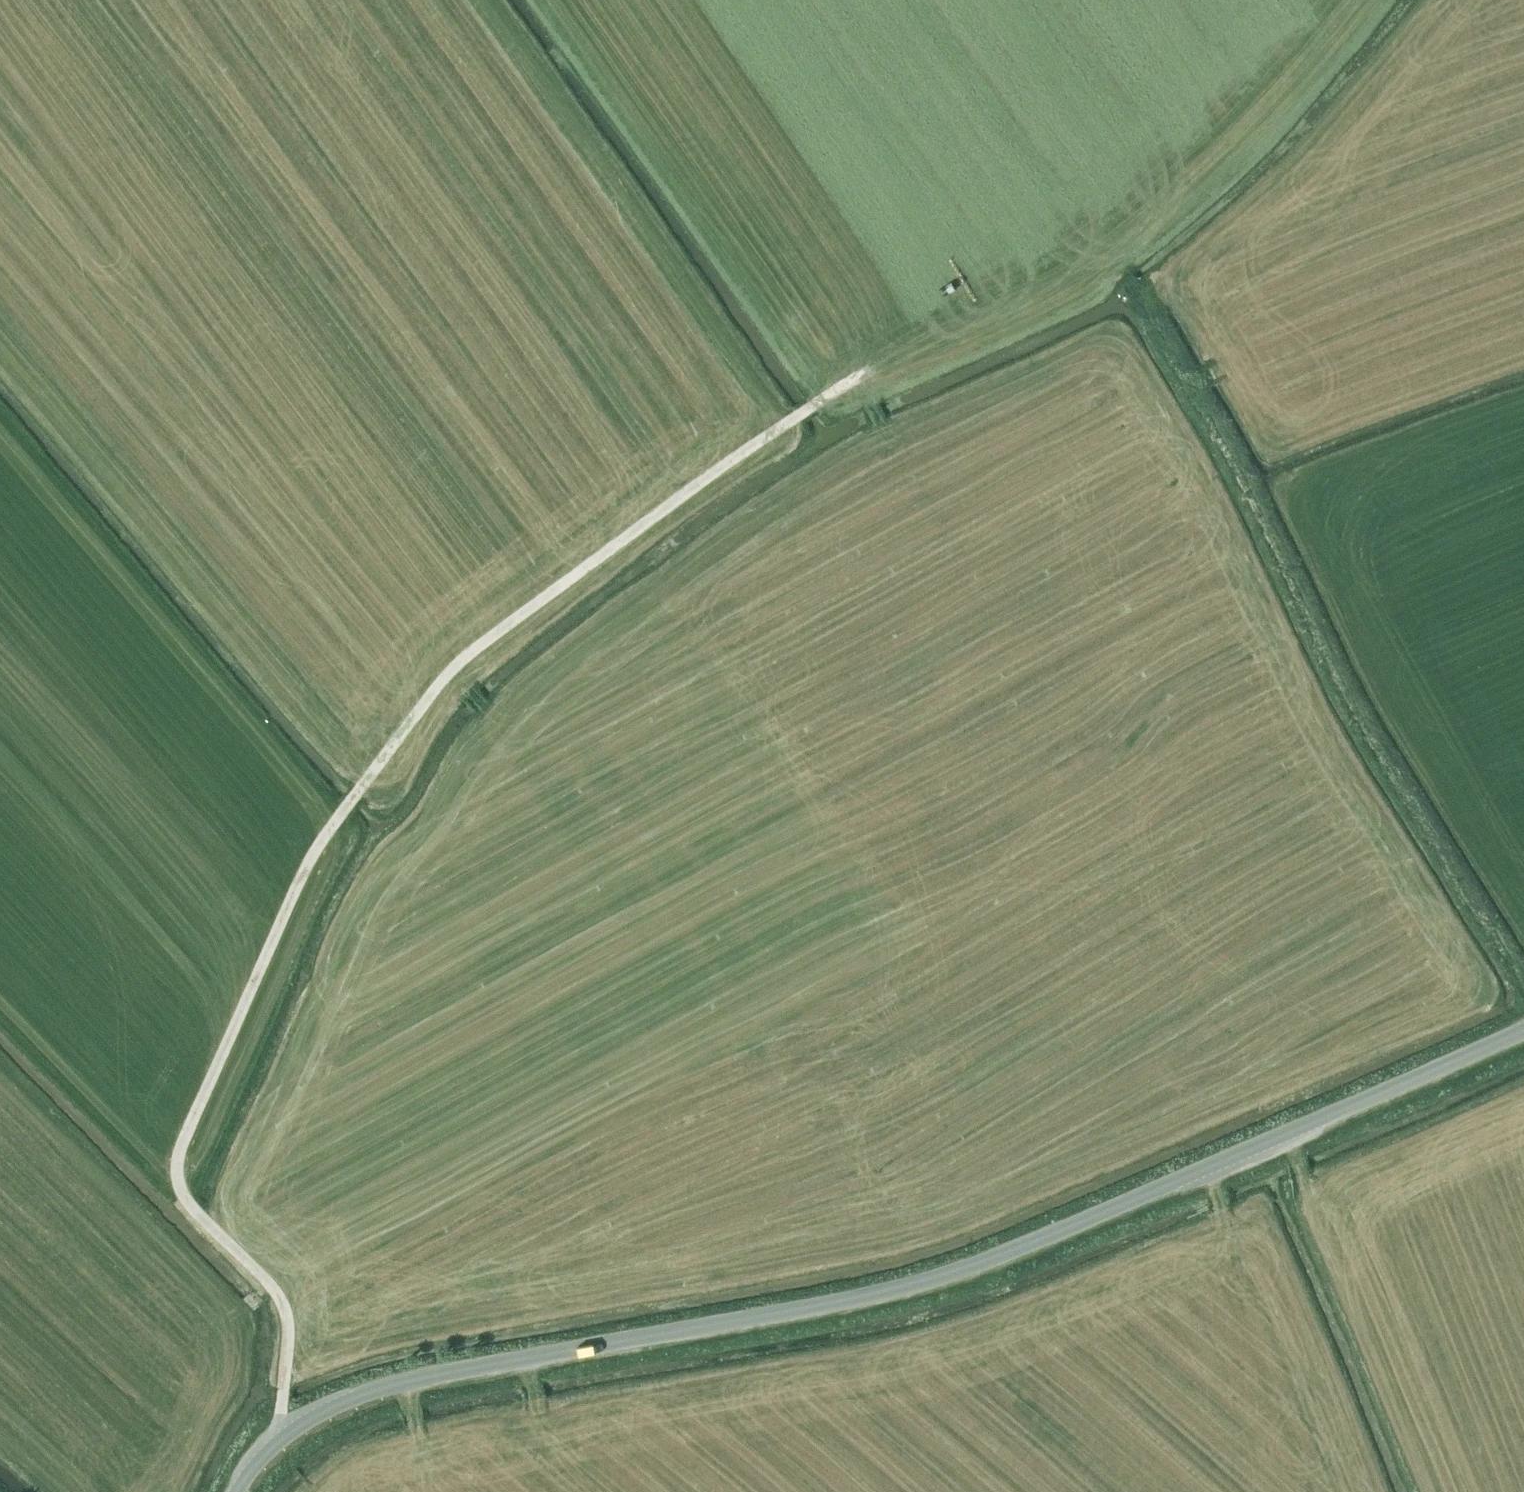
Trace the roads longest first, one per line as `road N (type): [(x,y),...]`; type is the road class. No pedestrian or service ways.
road 1 (unclassified): [(236,1491),(277,1442),(354,1397),(969,1268),(1523,1031)]

